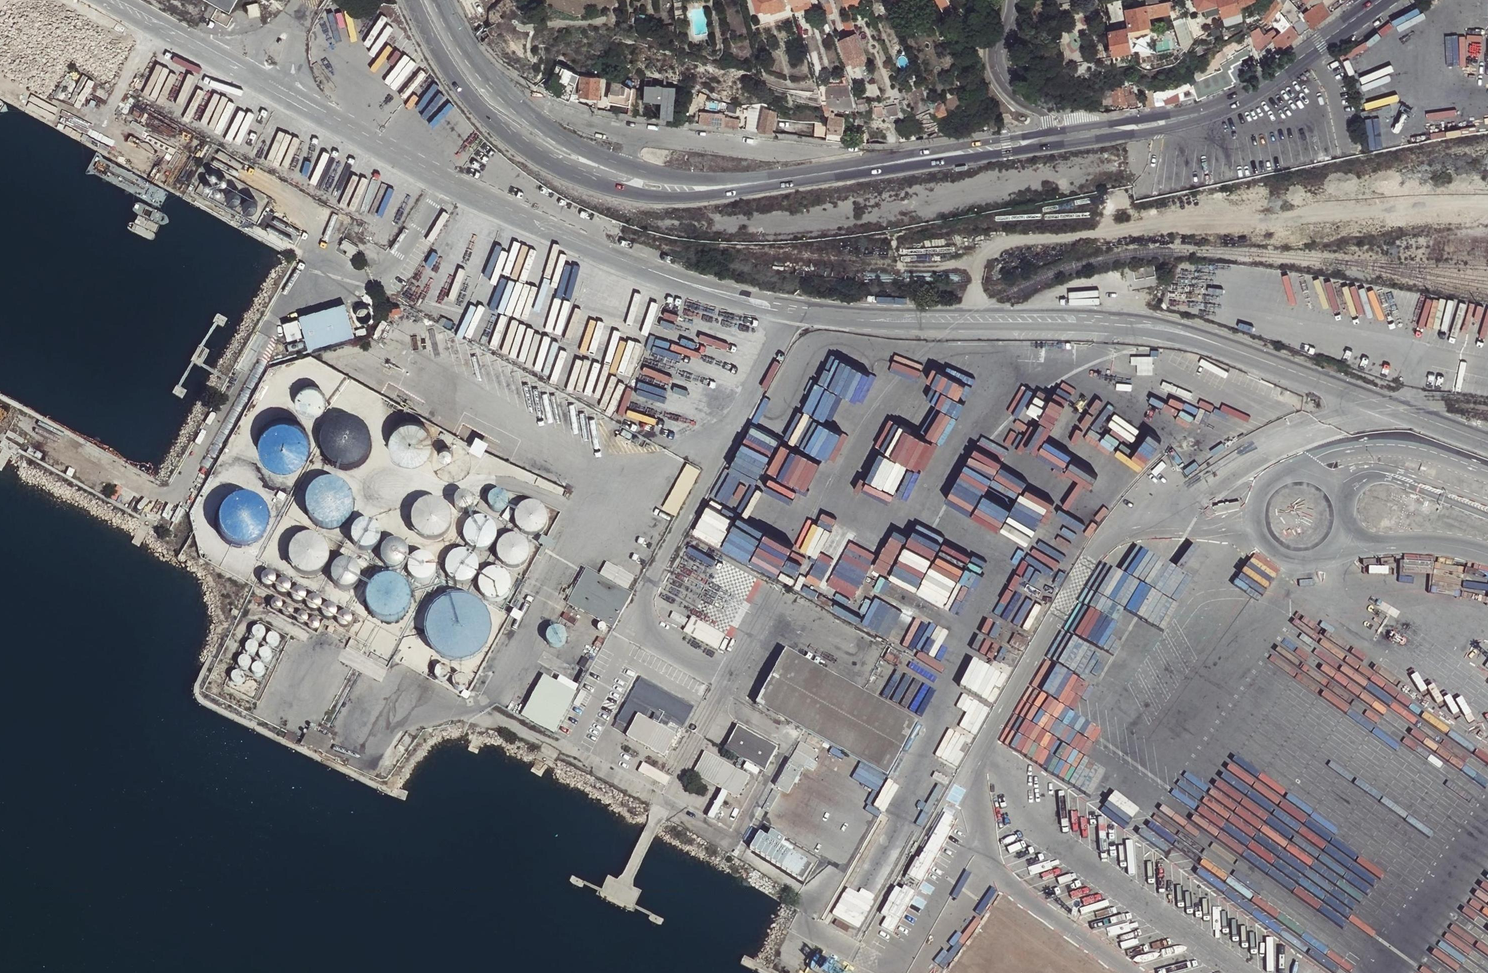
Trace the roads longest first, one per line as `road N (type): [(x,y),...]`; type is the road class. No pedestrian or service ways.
road 1 (primary): [(477,106),(518,144),(562,168),(649,198),(1054,146)]
road 2 (track): [(1487,204),(1140,225),(997,246),(982,266),(966,319)]
road 3 (primary): [(1051,133),(748,178),(693,181),(625,166)]
road 4 (primary): [(625,166),(553,133),(508,94),(443,0)]
road 5 (primary): [(1207,113),(1383,0)]
road 6 (residential): [(634,134),(786,152),(842,150)]
road 7 (residential): [(477,106),(579,165),(618,174),(625,166)]
road 8 (residential): [(1040,109),(1008,95),(993,60),(1014,0)]
road 9 (primary): [(1207,113),(1079,129)]
road 10 (primary): [(1082,141),(1207,113)]
road 11 (primary): [(413,0),(439,56),(477,106)]

